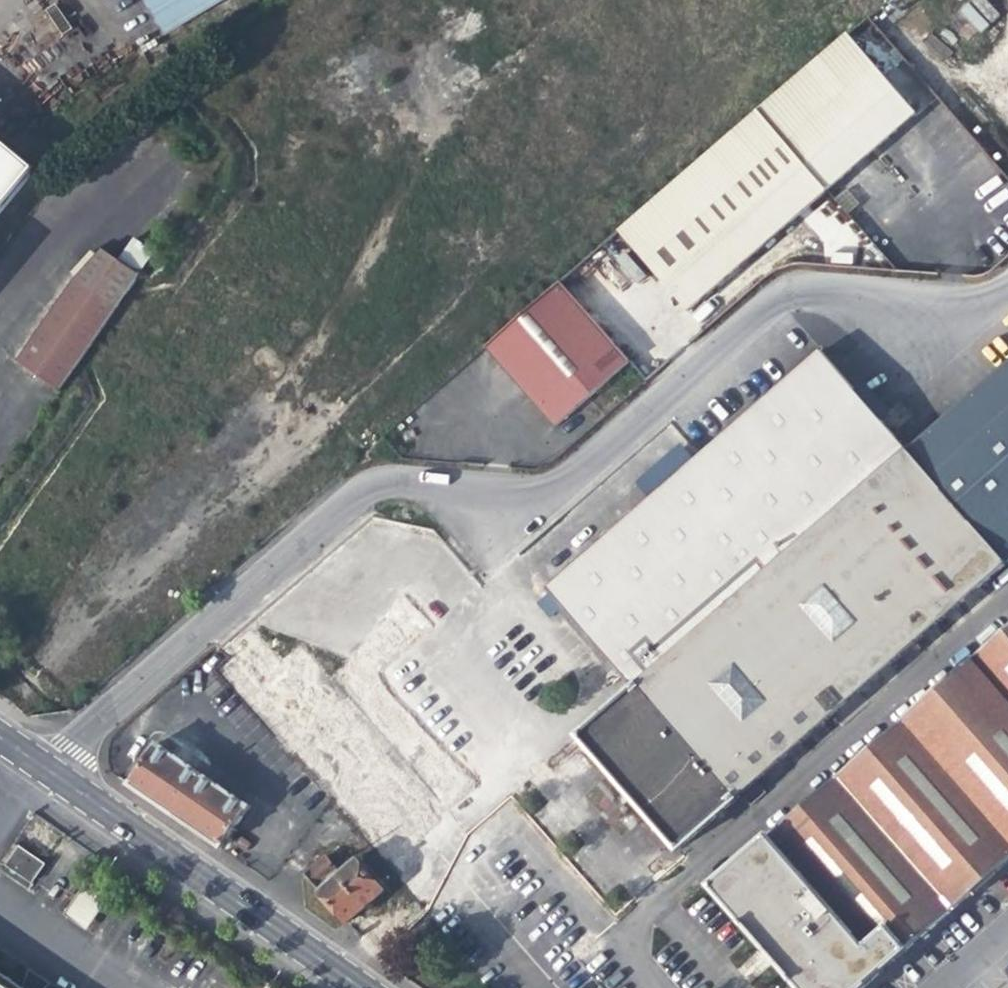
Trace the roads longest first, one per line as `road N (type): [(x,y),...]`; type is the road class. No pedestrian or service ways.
road 1 (residential): [(1007,284),(984,305),(782,298),(547,497),(380,484),(46,767)]
road 2 (residential): [(1007,593),(612,940),(653,987)]
road 3 (secondary): [(361,987),(46,767)]

